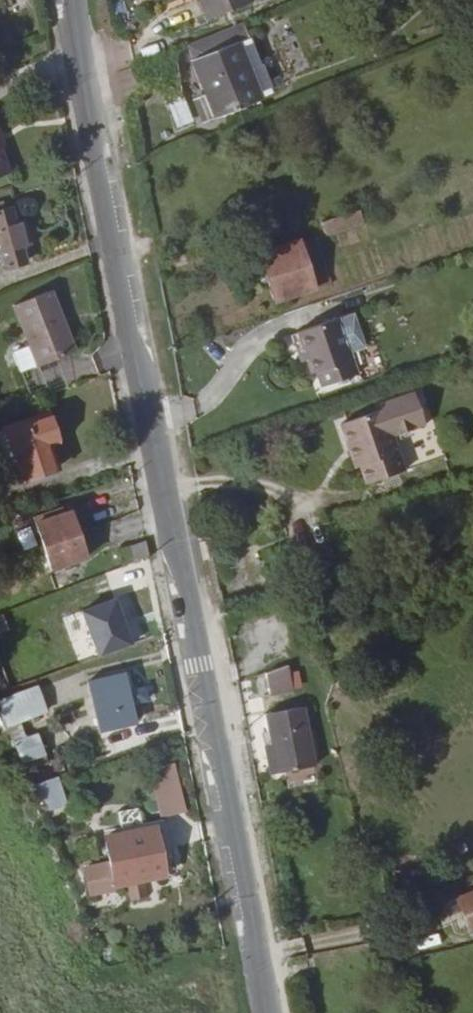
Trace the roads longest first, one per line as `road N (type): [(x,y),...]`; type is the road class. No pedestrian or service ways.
road 1 (tertiary): [(269,1012),(63,0)]

